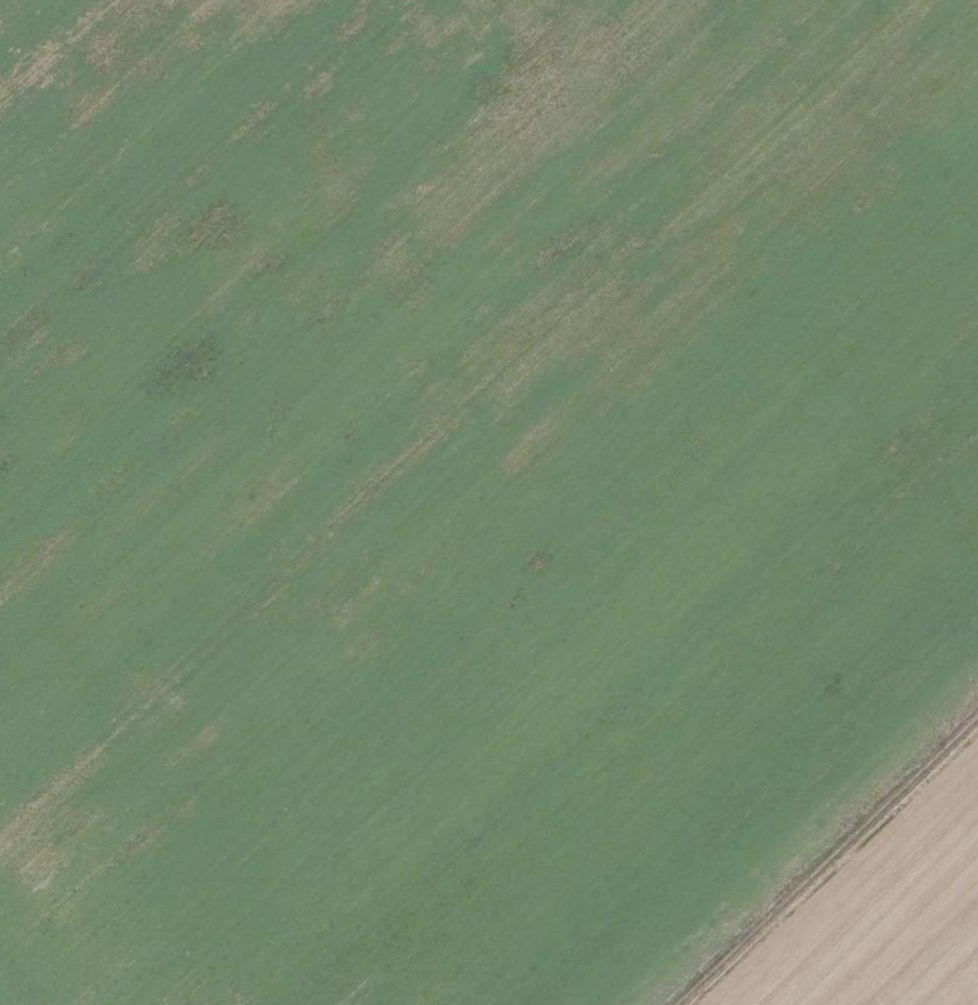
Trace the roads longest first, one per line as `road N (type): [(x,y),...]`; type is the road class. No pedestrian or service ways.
road 1 (track): [(691,1004),(977,733)]

